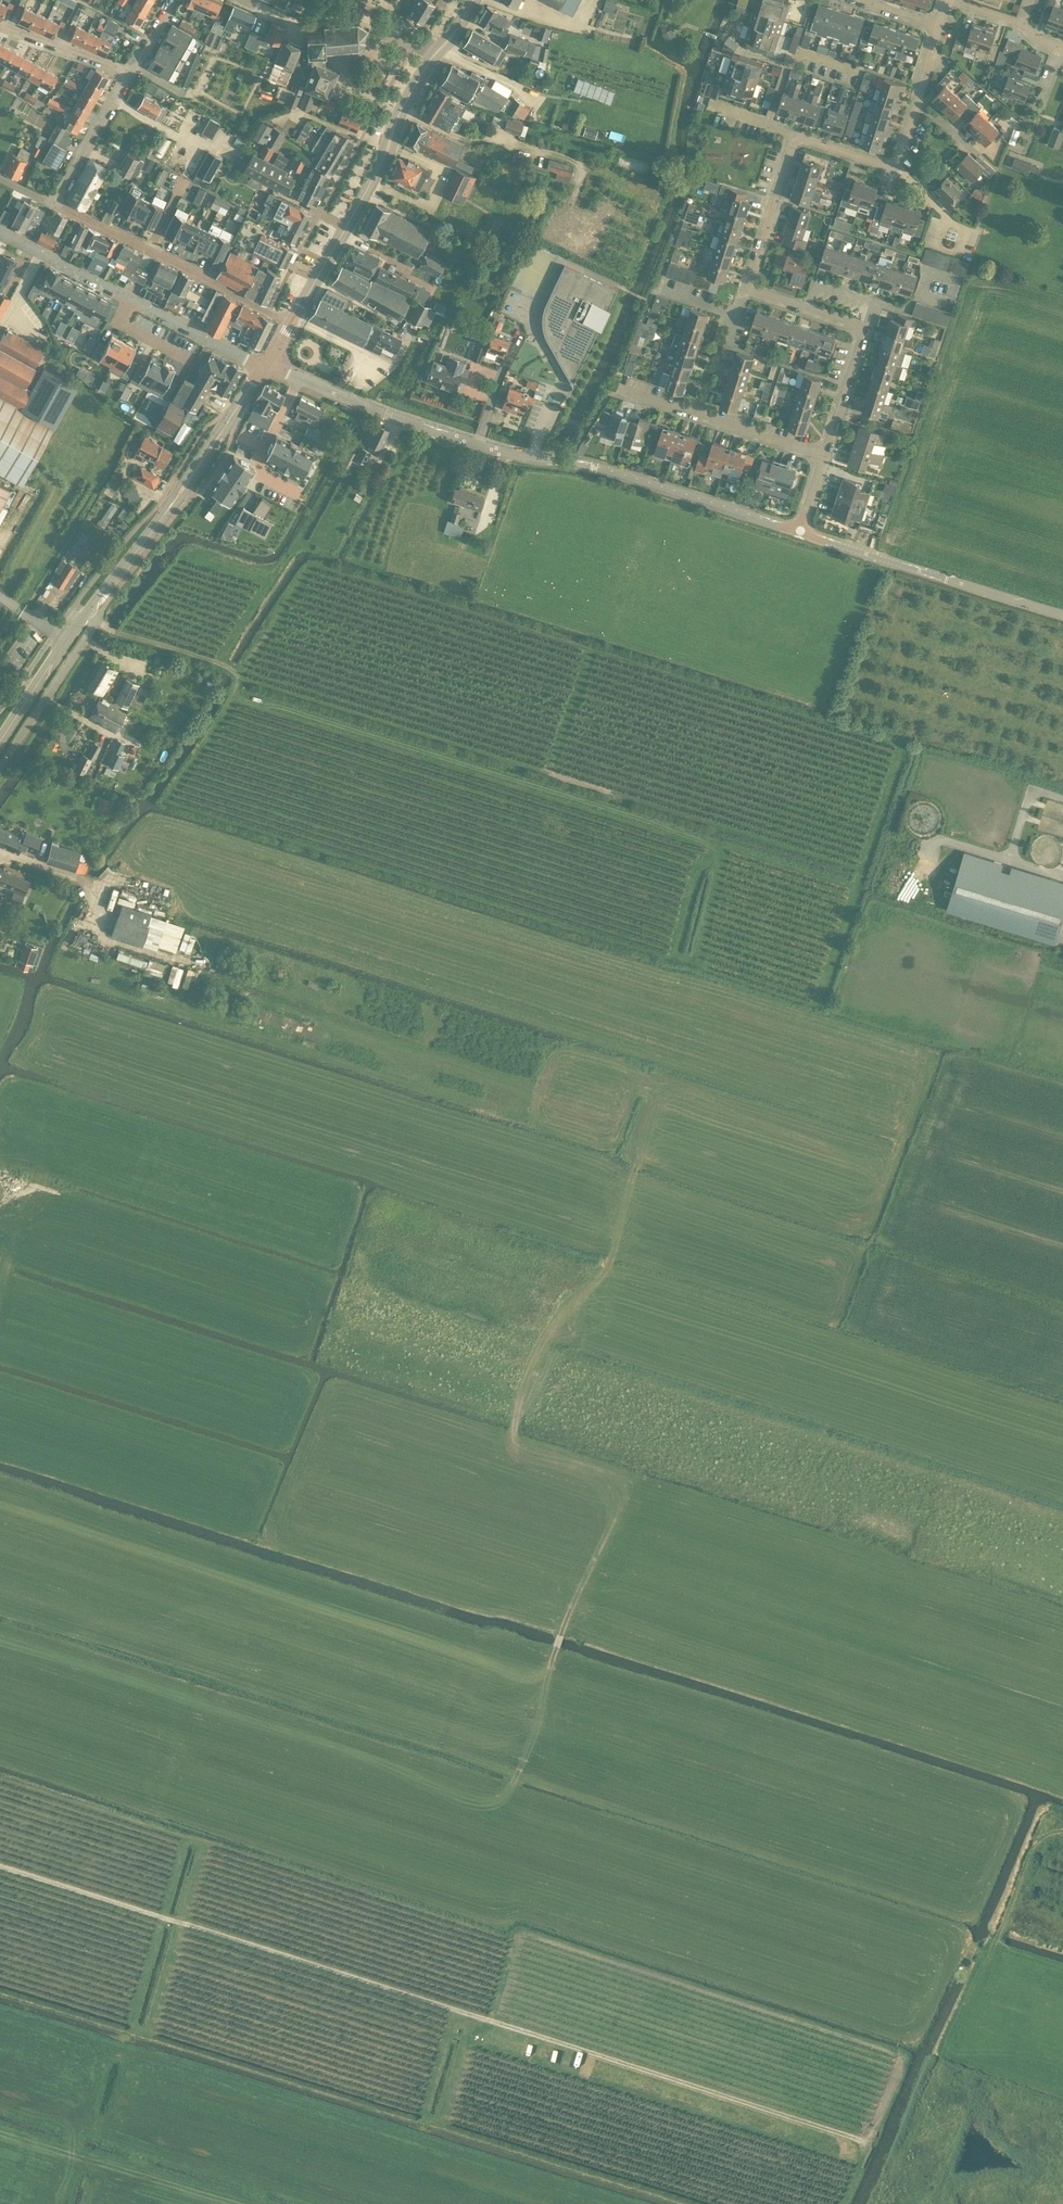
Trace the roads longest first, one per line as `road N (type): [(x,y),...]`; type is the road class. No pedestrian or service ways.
road 1 (track): [(1062,1355),(671,1232),(625,1235),(543,1360)]
road 2 (track): [(563,1364),(442,1334),(368,1295),(23,1189),(0,1201)]
road 3 (tertiary): [(291,322),(435,52),(473,0)]
road 4 (residential): [(800,532),(598,469),(479,446)]
road 5 (residential): [(267,365),(0,233)]
road 6 (residential): [(291,322),(54,202)]
road 7 (residential): [(823,454),(624,392)]
road 8 (residential): [(479,446),(299,378)]
road 9 (unclassified): [(98,621),(0,767)]
road 10 (residential): [(748,289),(795,135)]
road 11 (tertiary): [(0,741),(86,611)]
road 12 (residential): [(947,579),(800,532)]
road 13 (residential): [(54,202),(131,72)]
road 14 (residential): [(299,494),(263,476),(258,457),(299,378)]
road 15 (residential): [(894,165),(937,25)]
road 16 (residential): [(768,124),(789,61),(806,54),(861,71)]
road 17 (residential): [(131,72),(0,26)]
road 18 (residential): [(823,454),(865,327)]
road 19 (tertiary): [(86,611),(167,511)]
road 20 (tertiary): [(167,511),(236,409)]
road 21 (tertiary): [(236,409),(167,511)]
road 22 (residential): [(865,327),(748,289)]
road 23 (unclassified): [(1062,616),(947,579)]
road 24 (residential): [(479,446),(518,332)]
road 25 (residential): [(1062,49),(1021,22),(954,0)]

